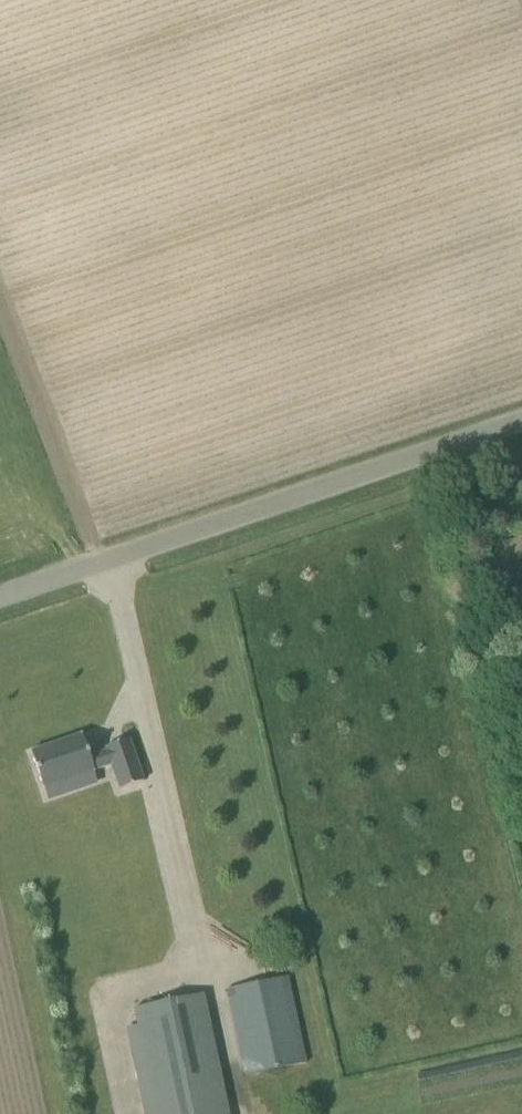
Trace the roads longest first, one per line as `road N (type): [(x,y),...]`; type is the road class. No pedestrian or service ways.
road 1 (unclassified): [(0,614),(183,563),(521,433)]

